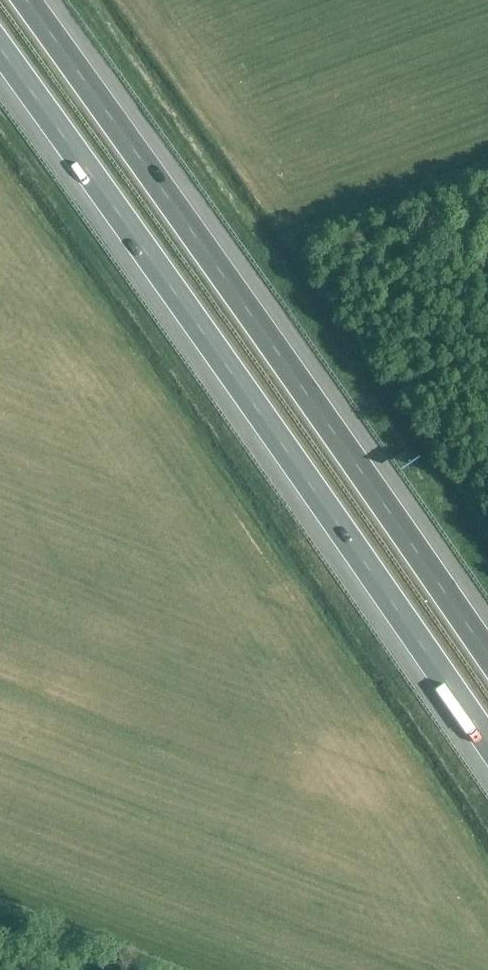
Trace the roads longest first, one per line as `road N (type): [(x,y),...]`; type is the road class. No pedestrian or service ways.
road 1 (motorway): [(0,52),(487,742)]
road 2 (motorway): [(487,660),(25,0)]

